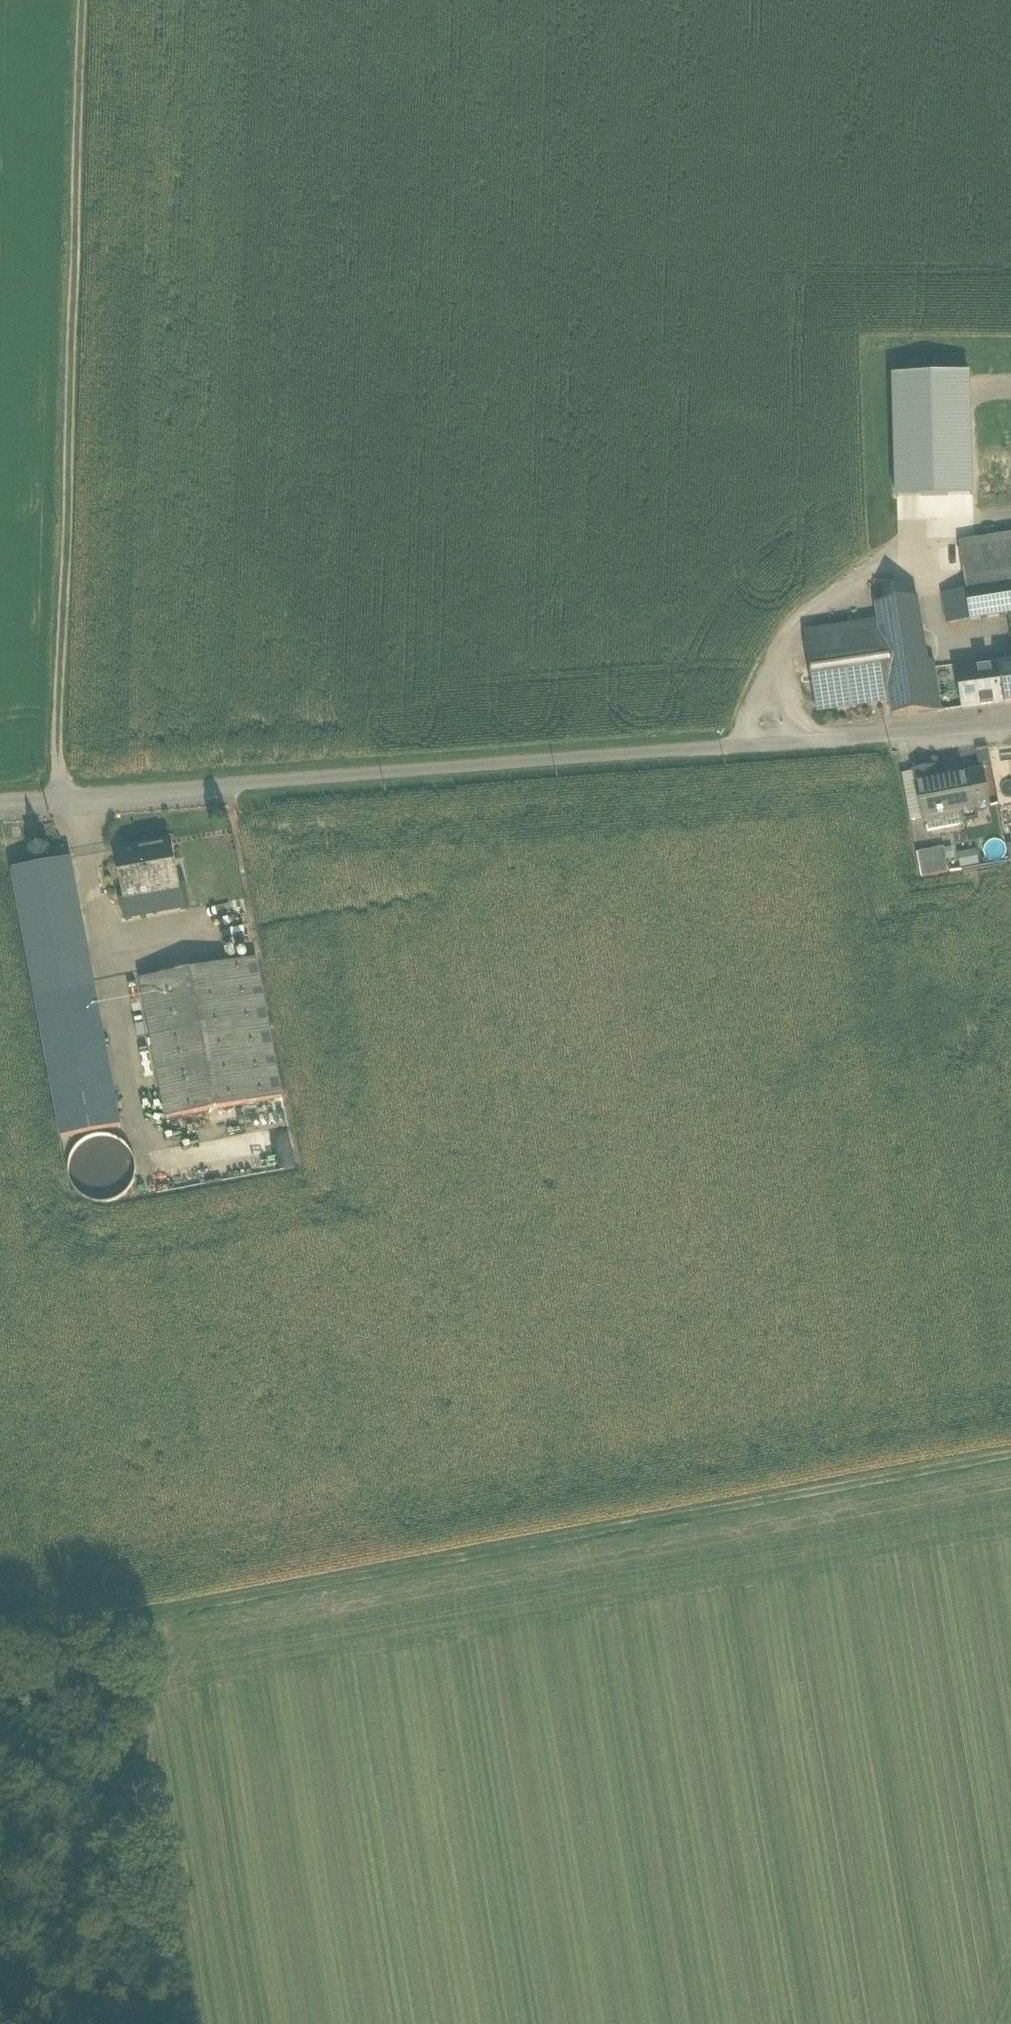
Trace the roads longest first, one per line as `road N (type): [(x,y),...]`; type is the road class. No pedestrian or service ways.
road 1 (track): [(1010,1456),(0,1645)]
road 2 (unclassified): [(1010,726),(0,802)]
road 3 (track): [(81,0),(61,799)]
road 4 (track): [(152,1183),(76,798)]

